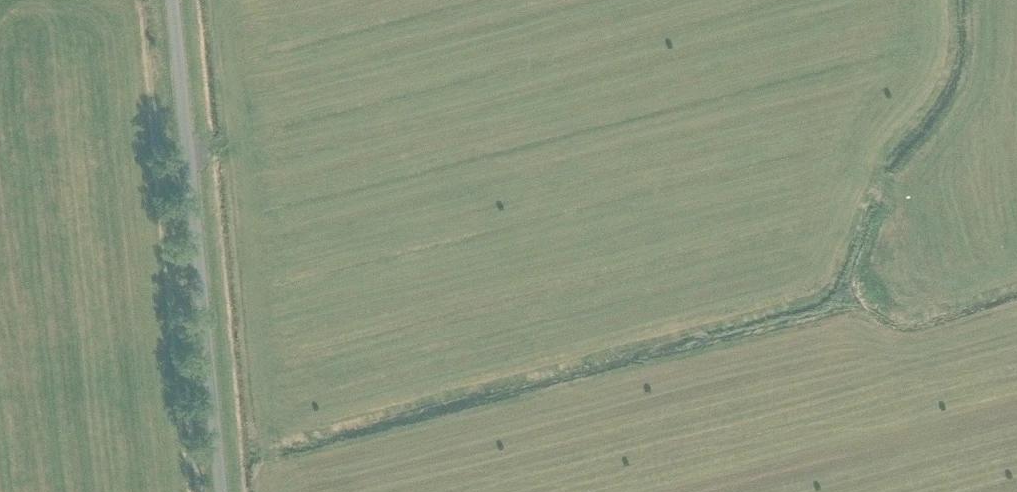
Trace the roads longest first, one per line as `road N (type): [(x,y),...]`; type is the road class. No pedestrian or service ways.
road 1 (unclassified): [(224,491),(178,0)]

